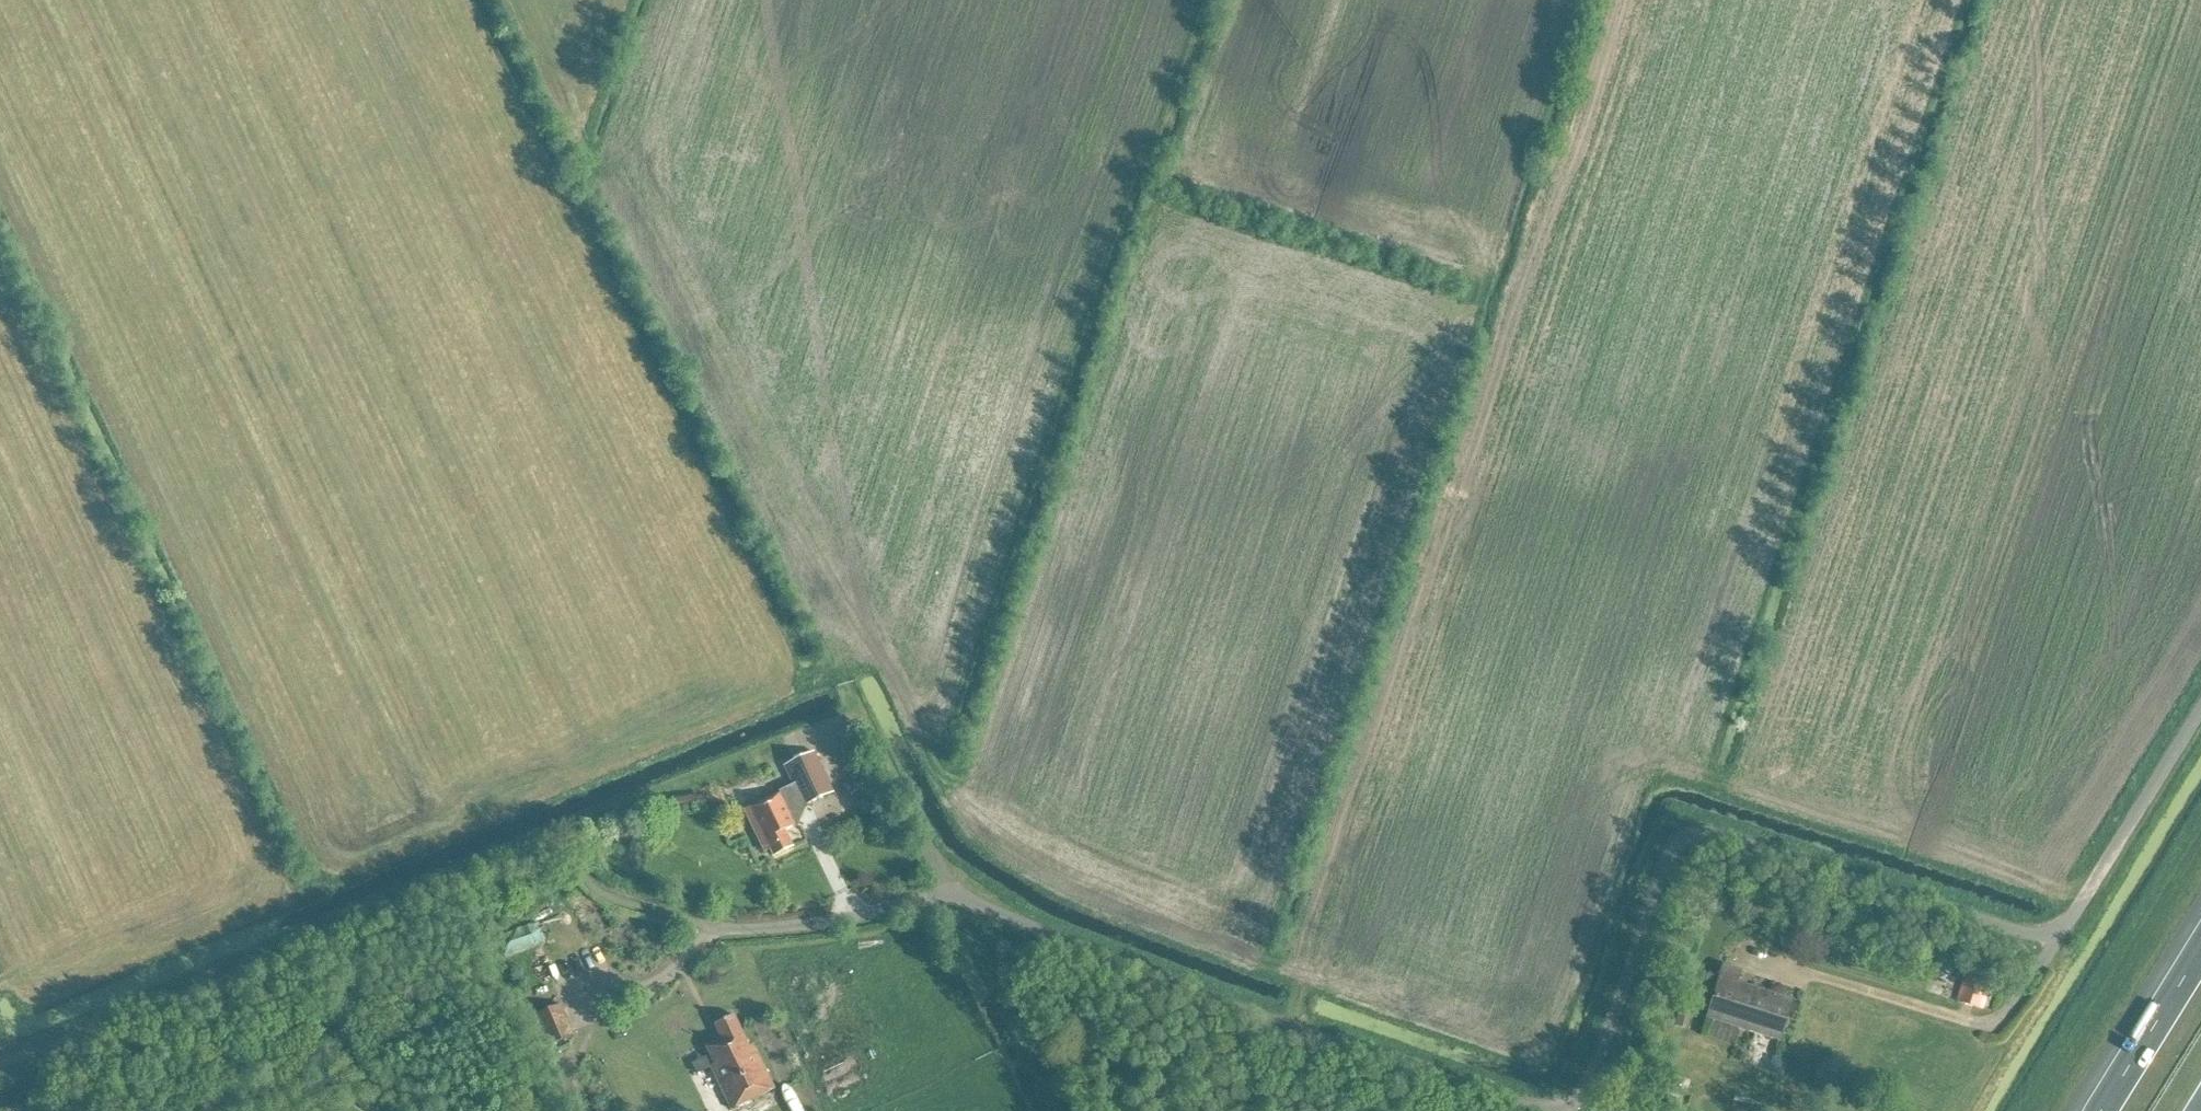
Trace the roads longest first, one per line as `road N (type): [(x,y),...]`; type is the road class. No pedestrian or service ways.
road 1 (unclassified): [(1538,1110),(1575,1097),(1684,818),(2022,937),(2066,927),(2200,709)]
road 2 (unclassified): [(681,900),(754,919),(822,923),(983,902),(1175,983),(1536,1110)]
road 3 (motorway): [(2200,948),(2100,1110)]

